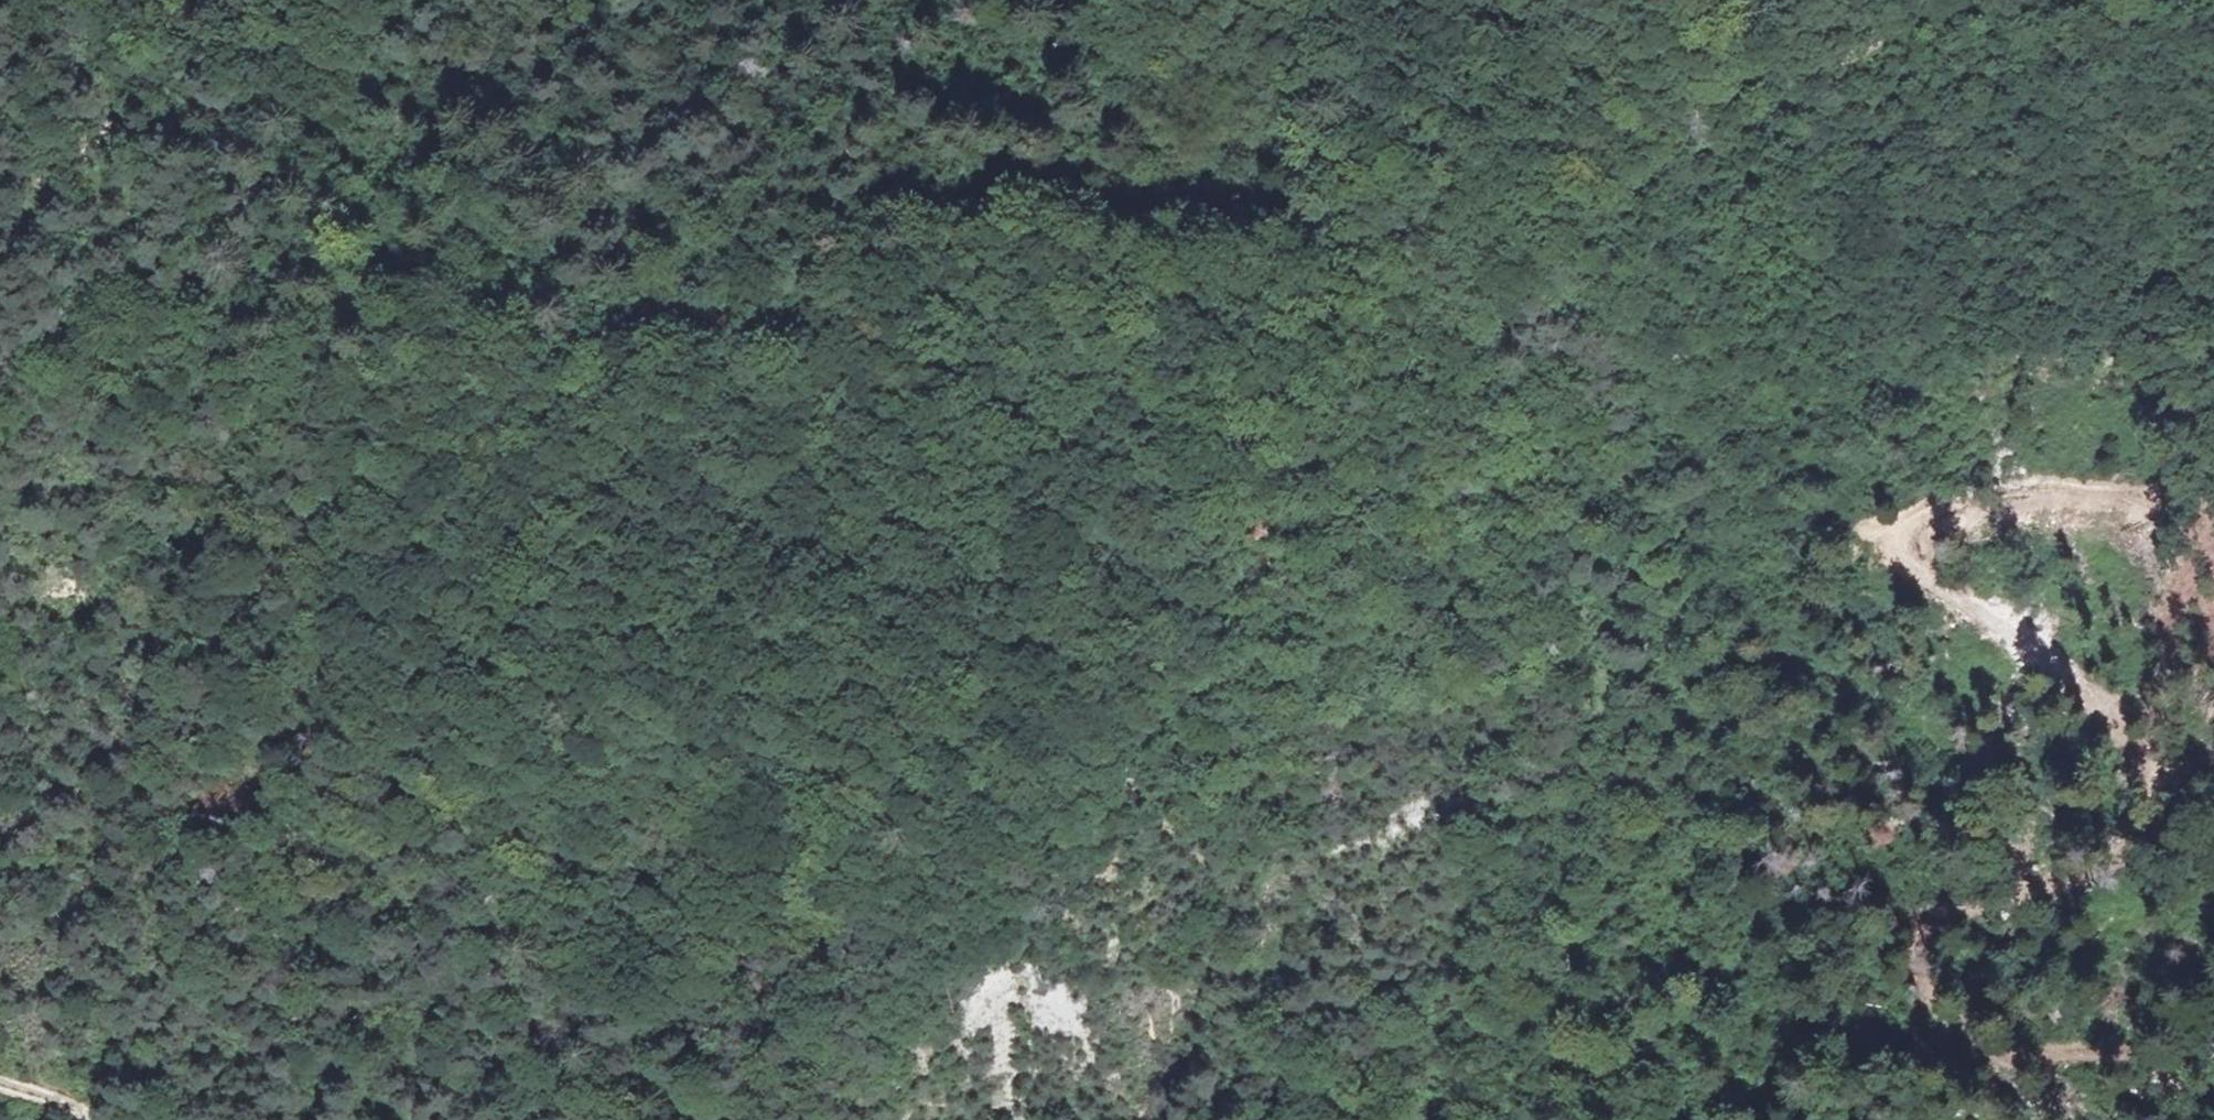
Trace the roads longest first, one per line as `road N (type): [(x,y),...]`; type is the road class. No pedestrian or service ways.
road 1 (track): [(0,112),(70,135),(193,133),(248,143),(298,160),(501,266),(705,321),(903,299),(1062,263),(1177,276),(1272,273),(1378,244),(1443,213),(1507,211),(1699,141),(1922,16),(1970,0)]

